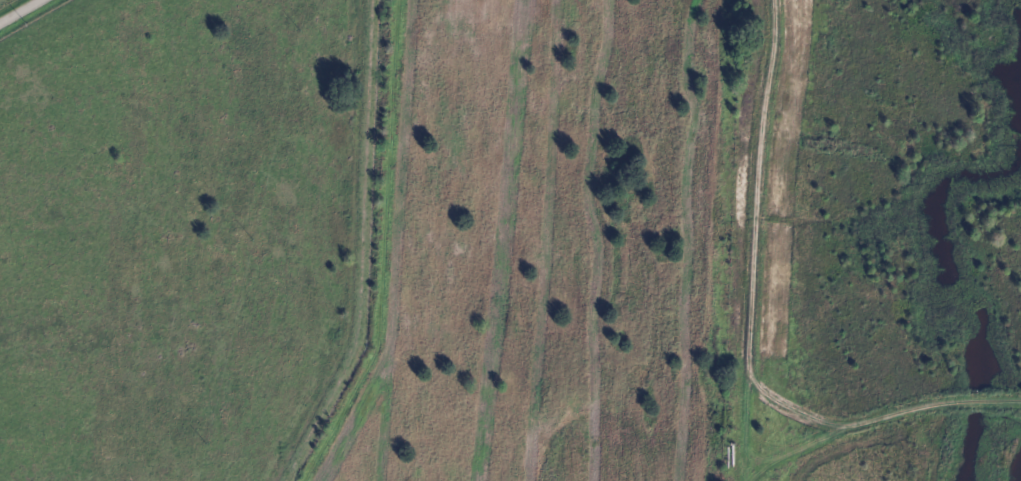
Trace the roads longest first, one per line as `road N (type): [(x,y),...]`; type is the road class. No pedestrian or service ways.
road 1 (residential): [(286,480),(361,340),(375,0)]

